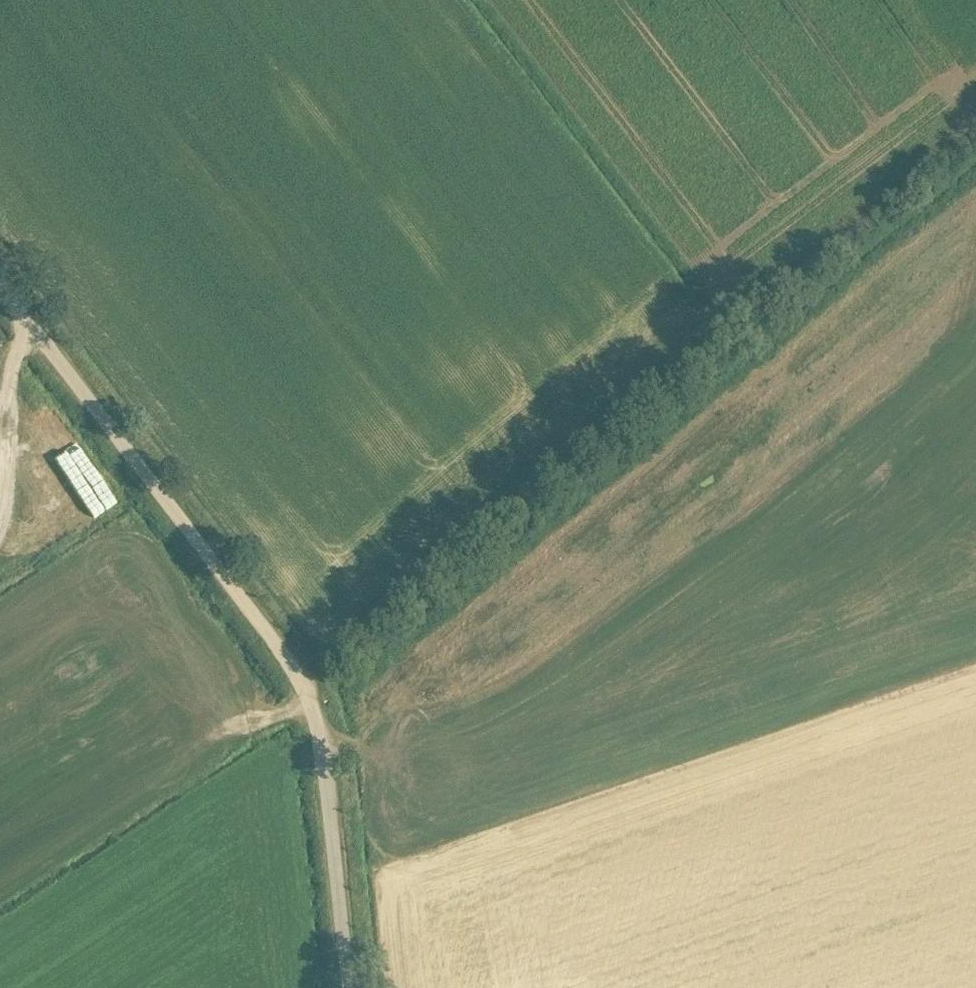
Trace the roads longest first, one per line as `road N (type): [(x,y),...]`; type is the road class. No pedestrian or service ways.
road 1 (unclassified): [(355,987),(331,763),(289,647),(0,273)]

